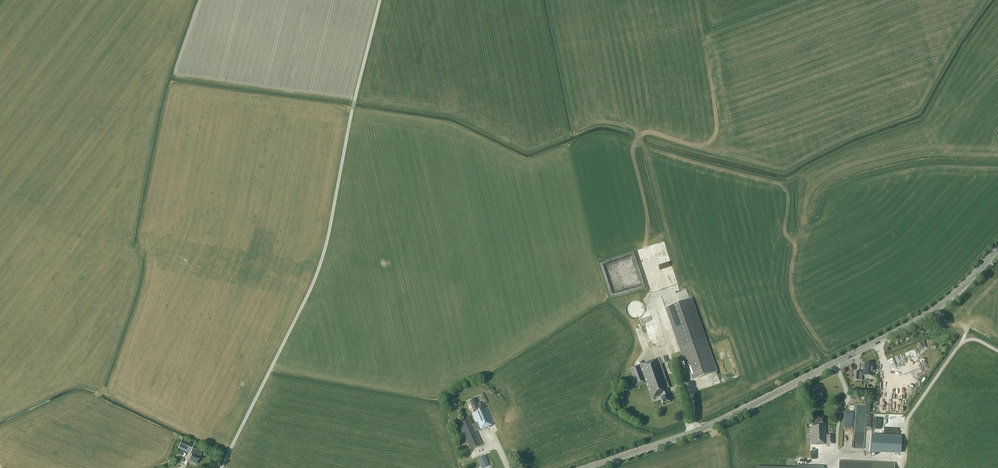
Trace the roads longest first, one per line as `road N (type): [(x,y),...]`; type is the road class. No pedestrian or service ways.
road 1 (tertiary): [(588,467),(703,429),(909,326),(943,305),(997,250)]

